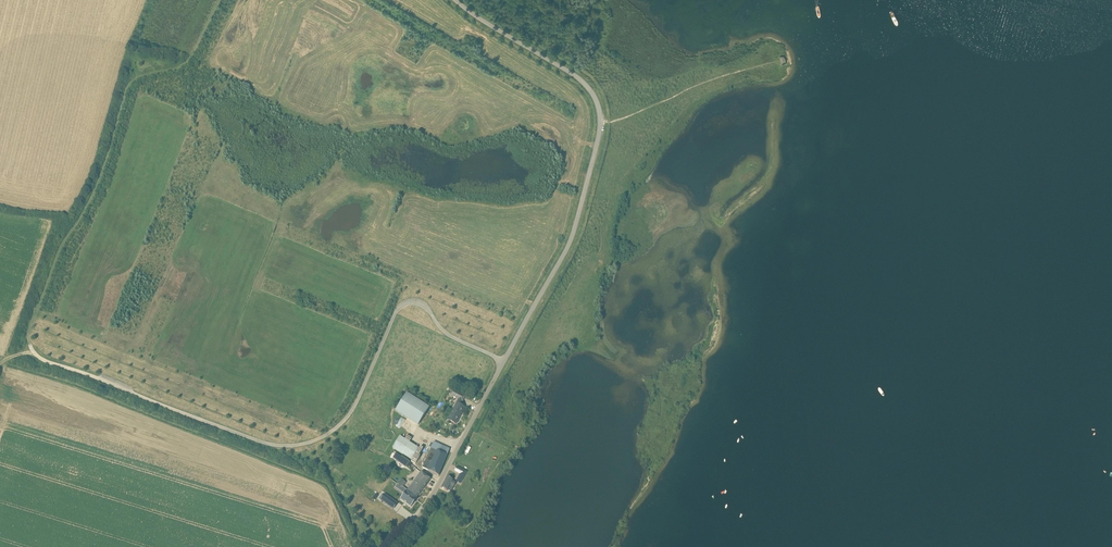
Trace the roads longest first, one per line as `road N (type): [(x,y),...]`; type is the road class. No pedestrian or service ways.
road 1 (track): [(309,443),(273,445),(189,415),(43,359),(28,336),(57,253),(96,185),(125,88),(184,63),(217,0)]
road 2 (unclassified): [(503,363),(575,232),(599,110),(583,82),(456,0)]
road 3 (unclassified): [(503,363),(450,336),(421,304),(406,303),(350,414),(309,443)]
road 4 (unclassified): [(398,546),(503,363)]

